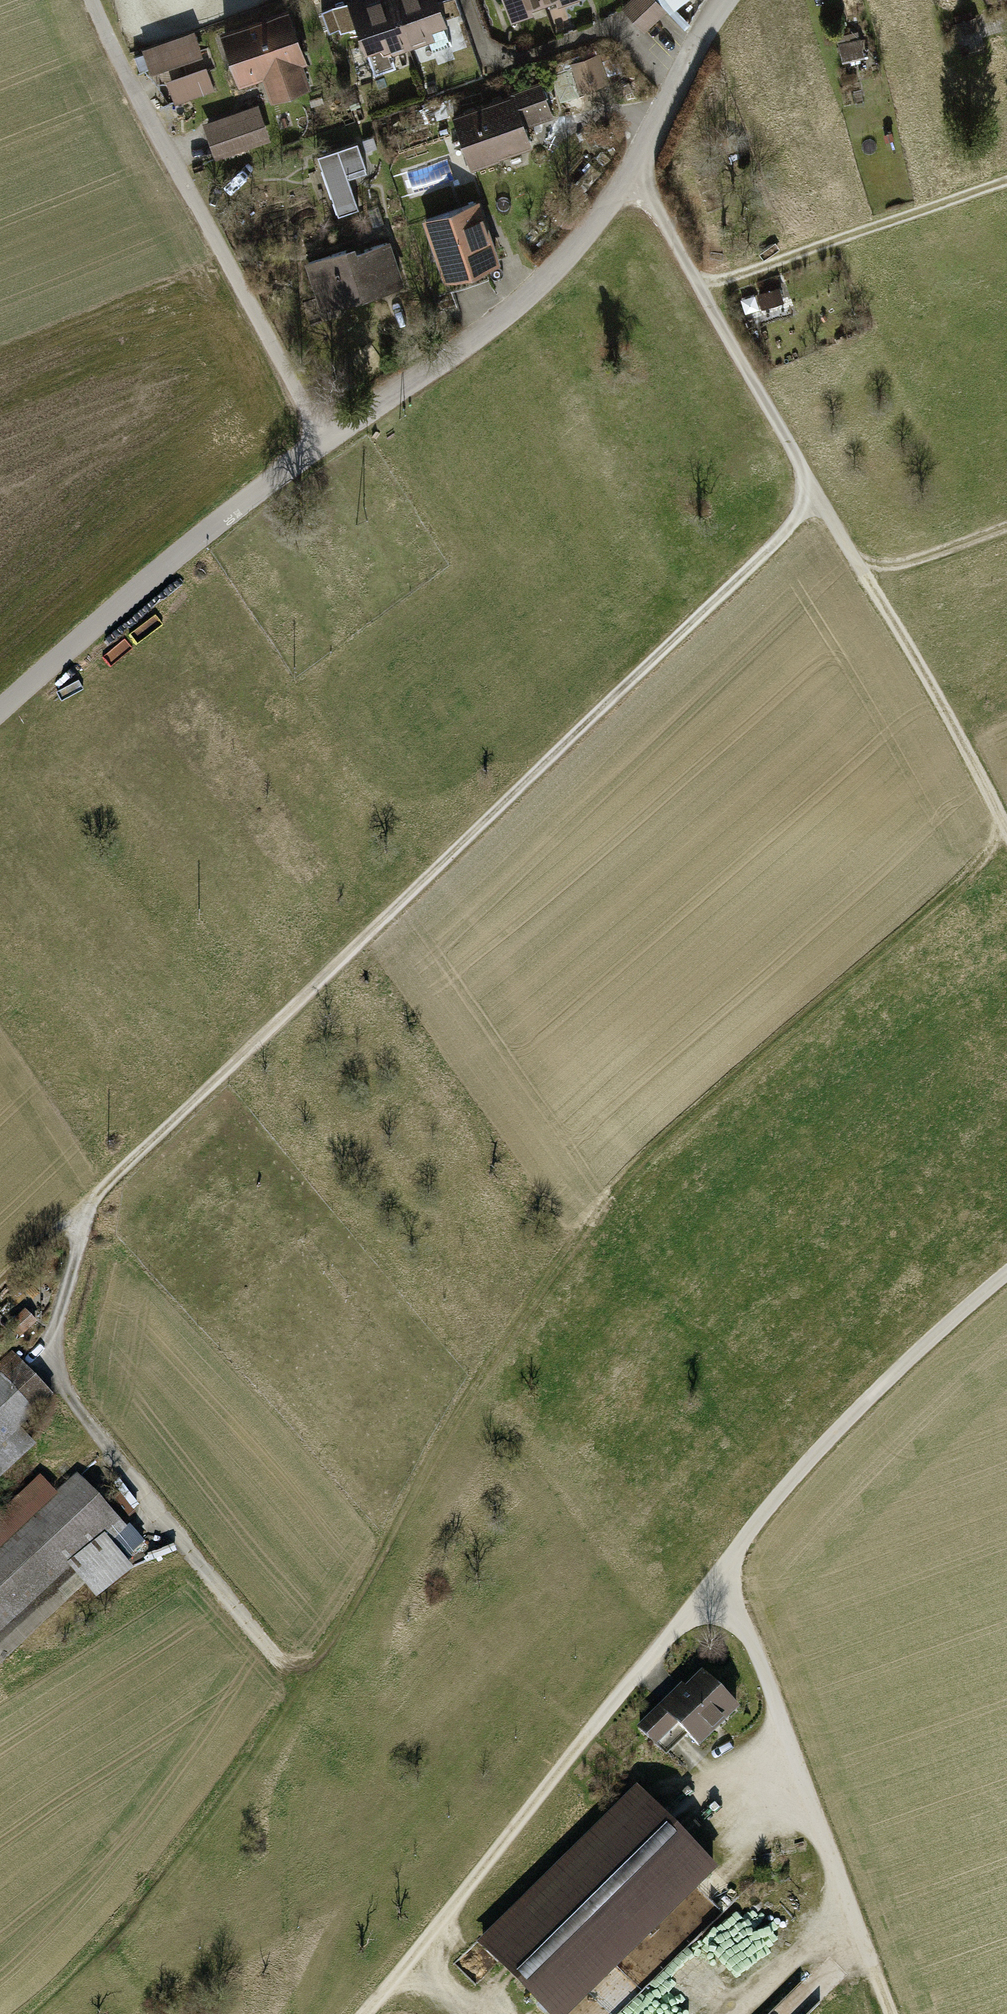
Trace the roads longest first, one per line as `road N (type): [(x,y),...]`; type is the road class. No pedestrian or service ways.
road 1 (track): [(37,2013),(135,1915),(297,1687),(379,1559),(470,1390),(570,1246),(645,1156),(956,888),(984,859),(1002,817)]
road 2 (track): [(818,492),(70,1219)]
road 3 (track): [(1006,1270),(793,1475),(364,2013)]
road 4 (track): [(630,173),(1006,827)]
road 5 (unclassified): [(309,454),(478,349),(583,251),(720,0)]
road 6 (track): [(70,1219),(74,1254),(57,1367),(297,1687)]
road 7 (residential): [(79,0),(309,454)]
road 8 (track): [(720,1574),(889,2013)]
road 9 (unclassified): [(0,710),(136,586),(309,454)]
road 10 (track): [(1006,181),(693,289)]
road 11 (track): [(854,556),(899,564),(1006,528)]

